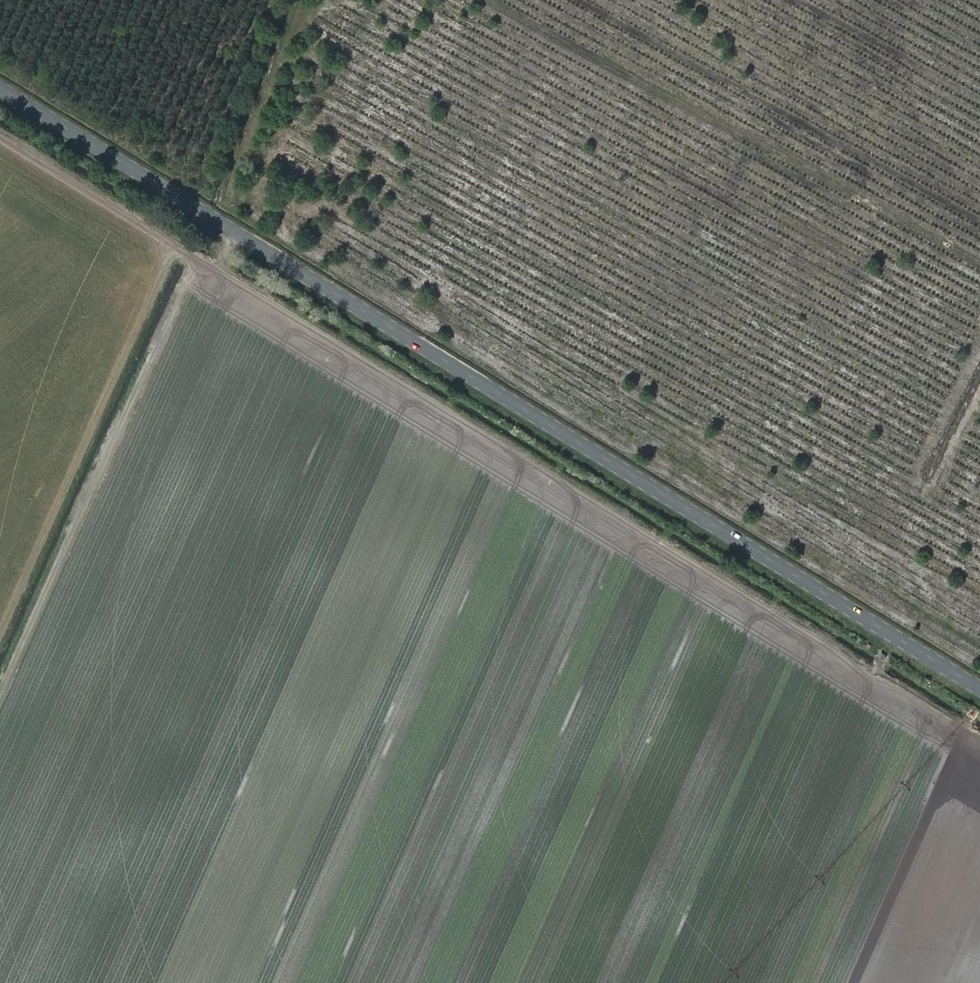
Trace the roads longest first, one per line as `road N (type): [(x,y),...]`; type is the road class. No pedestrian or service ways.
road 1 (secondary): [(0,92),(979,697)]

